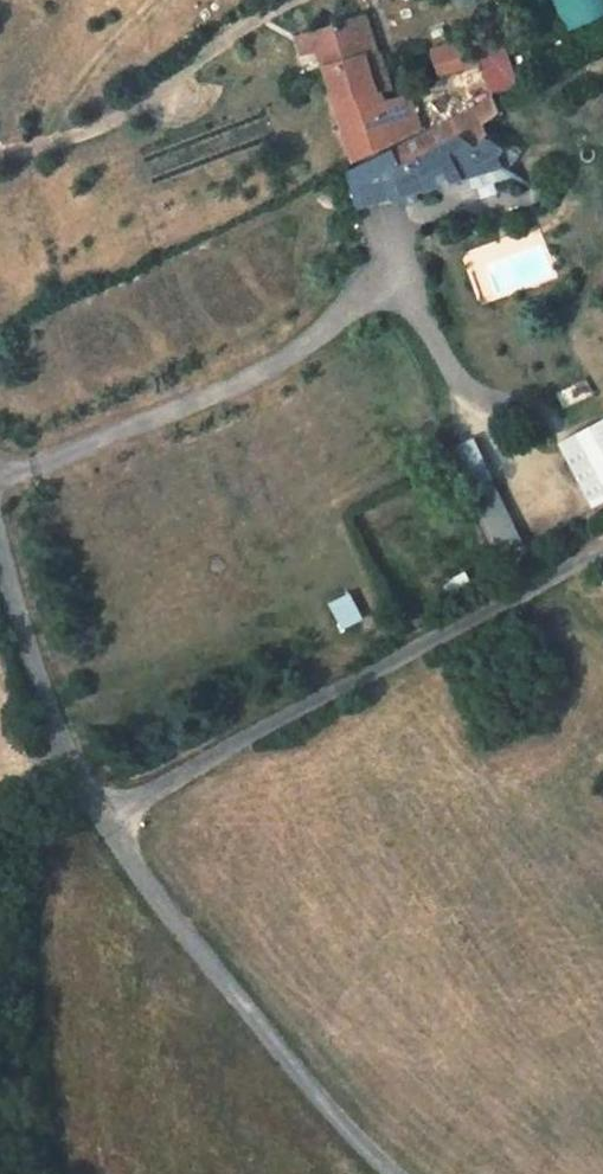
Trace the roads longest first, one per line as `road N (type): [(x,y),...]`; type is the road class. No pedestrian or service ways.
road 1 (unclassified): [(0,532),(62,745),(180,924),(386,1173)]
road 2 (track): [(120,830),(274,722),(464,613),(602,547)]
road 3 (track): [(0,476),(262,373),(359,285),(385,248)]
road 4 (track): [(0,156),(27,154),(130,115),(241,31),(301,0)]
road 5 (track): [(359,285),(394,288),(489,429)]

